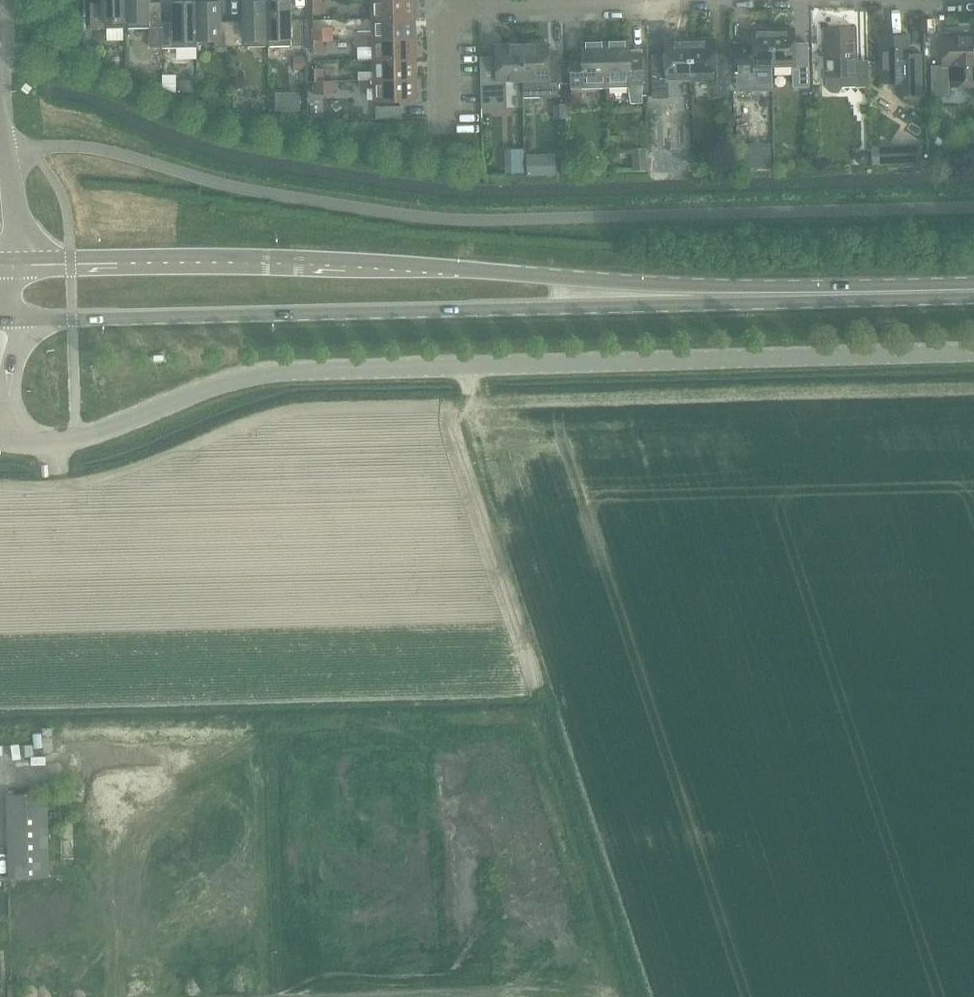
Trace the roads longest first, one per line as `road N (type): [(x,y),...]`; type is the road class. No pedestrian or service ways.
road 1 (unclassified): [(0,438),(76,437),(272,372),(973,352)]
road 2 (primary): [(718,296),(420,264),(14,258)]
road 3 (primary): [(15,321),(718,296)]
road 4 (primary): [(718,296),(973,289)]
road 5 (residential): [(449,130),(446,24),(481,0)]

